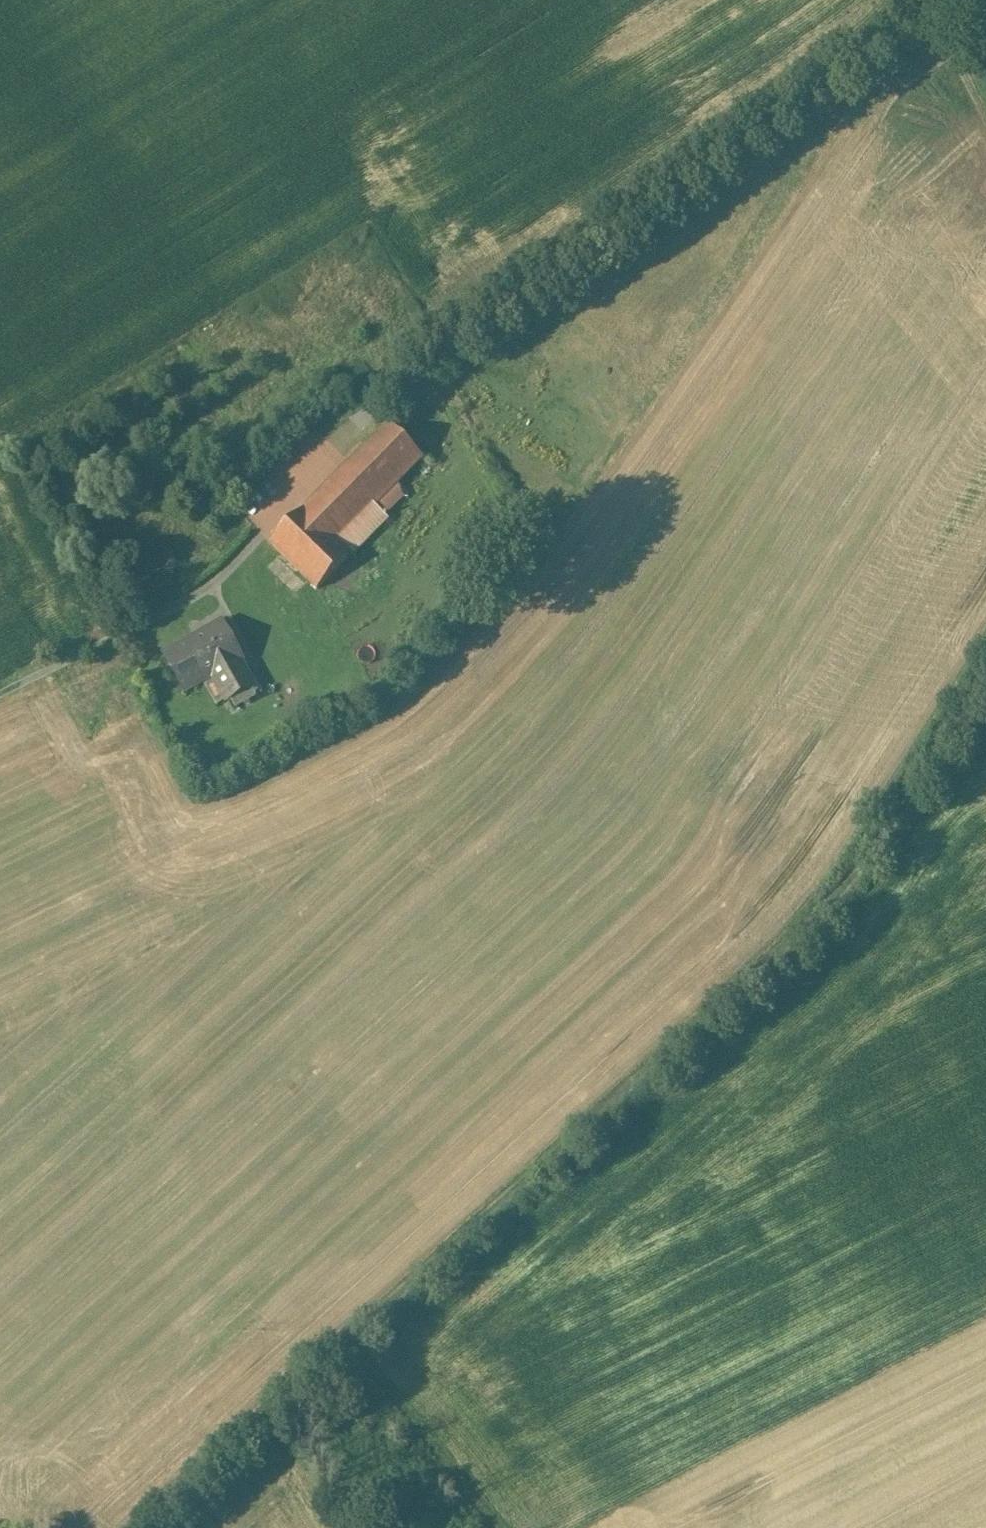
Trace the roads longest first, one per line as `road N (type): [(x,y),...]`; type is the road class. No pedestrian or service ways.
road 1 (track): [(985,679),(826,919),(144,1527)]

